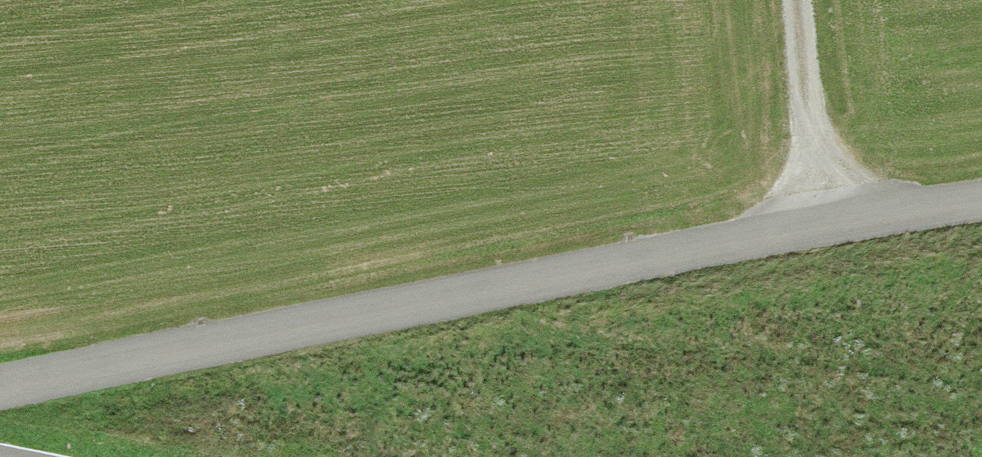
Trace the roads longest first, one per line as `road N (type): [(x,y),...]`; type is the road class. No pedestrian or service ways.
road 1 (unclassified): [(0,388),(818,225),(981,201)]
road 2 (track): [(798,0),(818,225)]

